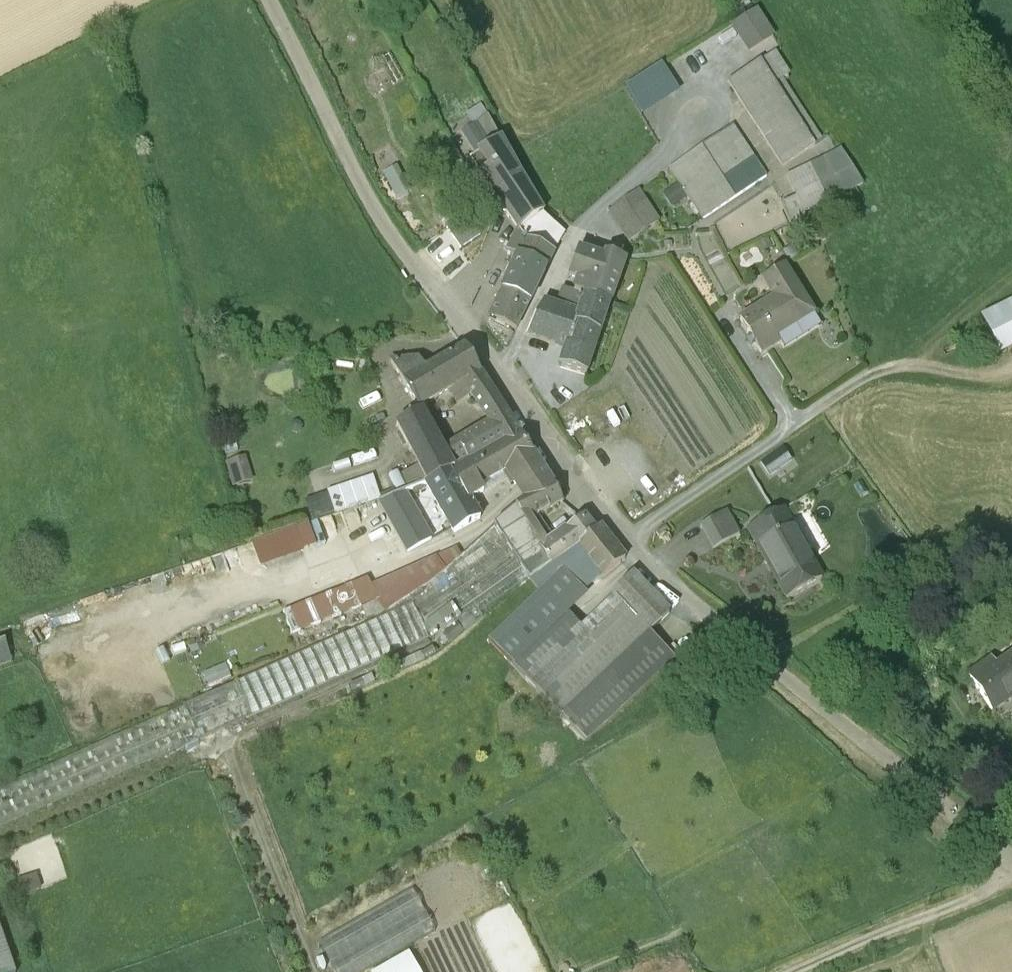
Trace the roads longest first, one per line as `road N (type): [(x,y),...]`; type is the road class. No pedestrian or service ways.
road 1 (residential): [(1011,860),(662,576),(397,244),(331,123)]
road 2 (track): [(789,425),(867,374),(956,373)]
road 3 (unclassified): [(331,123),(269,0)]

